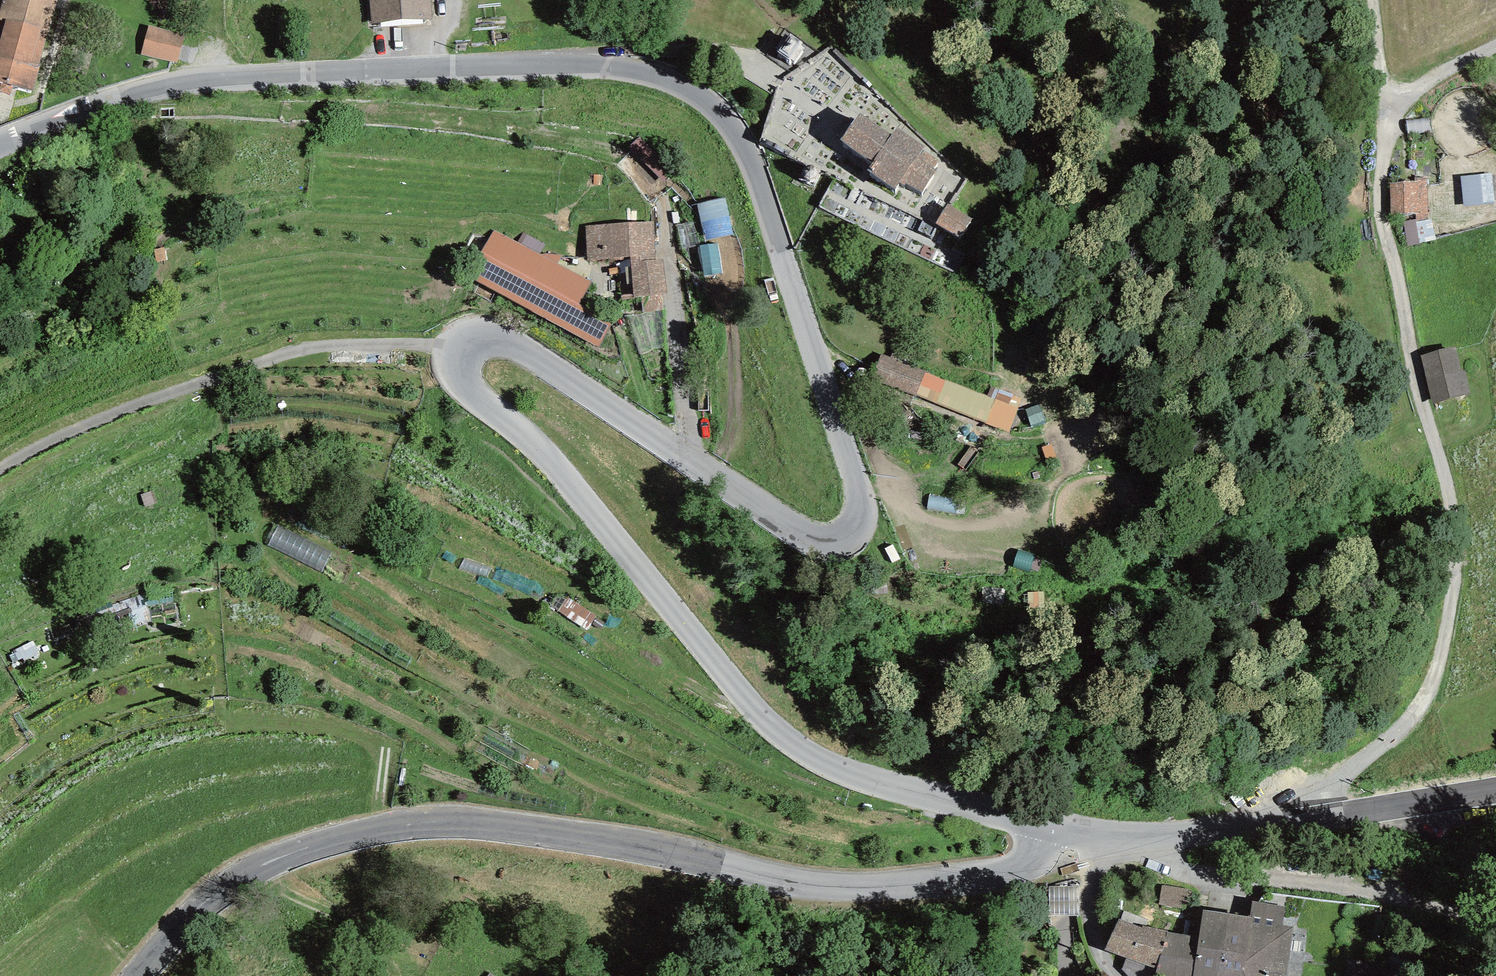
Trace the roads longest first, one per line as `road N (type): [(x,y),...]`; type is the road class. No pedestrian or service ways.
road 1 (tertiary): [(1043,827),(888,788),(811,754),(757,713),(547,454),(473,396),(456,372),(456,352),(509,342),(808,541),(847,540),(861,500),(751,166),(697,99),(651,78),(577,63),(217,78),(158,87),(0,144)]
road 2 (tertiary): [(141,975),(225,892),(264,867),(381,830),(528,830),(848,887),(1004,875),(1028,866),(1043,827)]
road 3 (track): [(1259,828),(1289,804),(1385,760),(1425,705),(1446,630),(1451,510),(1412,380),(1399,286),(1379,224),(1383,112)]
road 4 (tertiary): [(1495,792),(1153,841),(1097,837)]
road 5 (track): [(251,875),(357,926),(376,941),(393,975)]
road 6 (unclassified): [(1111,975),(1092,932),(1097,837)]
road 7 (track): [(1383,112),(1495,47)]

